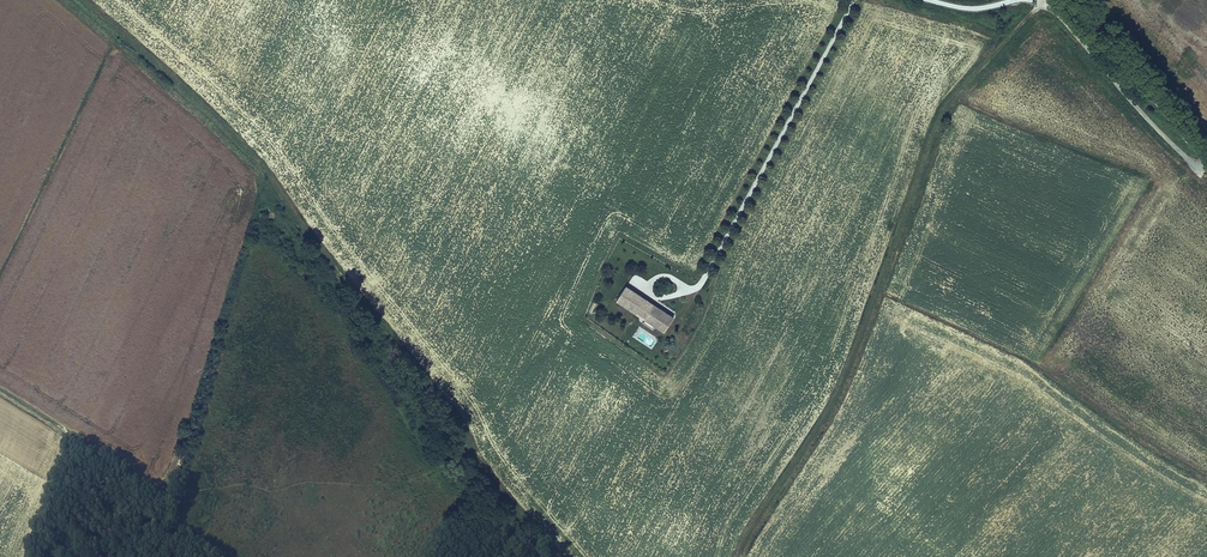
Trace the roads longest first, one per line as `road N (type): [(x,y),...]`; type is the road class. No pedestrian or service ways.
road 1 (track): [(739,556),(839,398),(941,111),(1042,1)]
road 2 (track): [(876,296),(1037,369),(1206,484)]
road 3 (primary): [(1206,157),(1079,0)]
road 4 (track): [(0,390),(169,494)]

